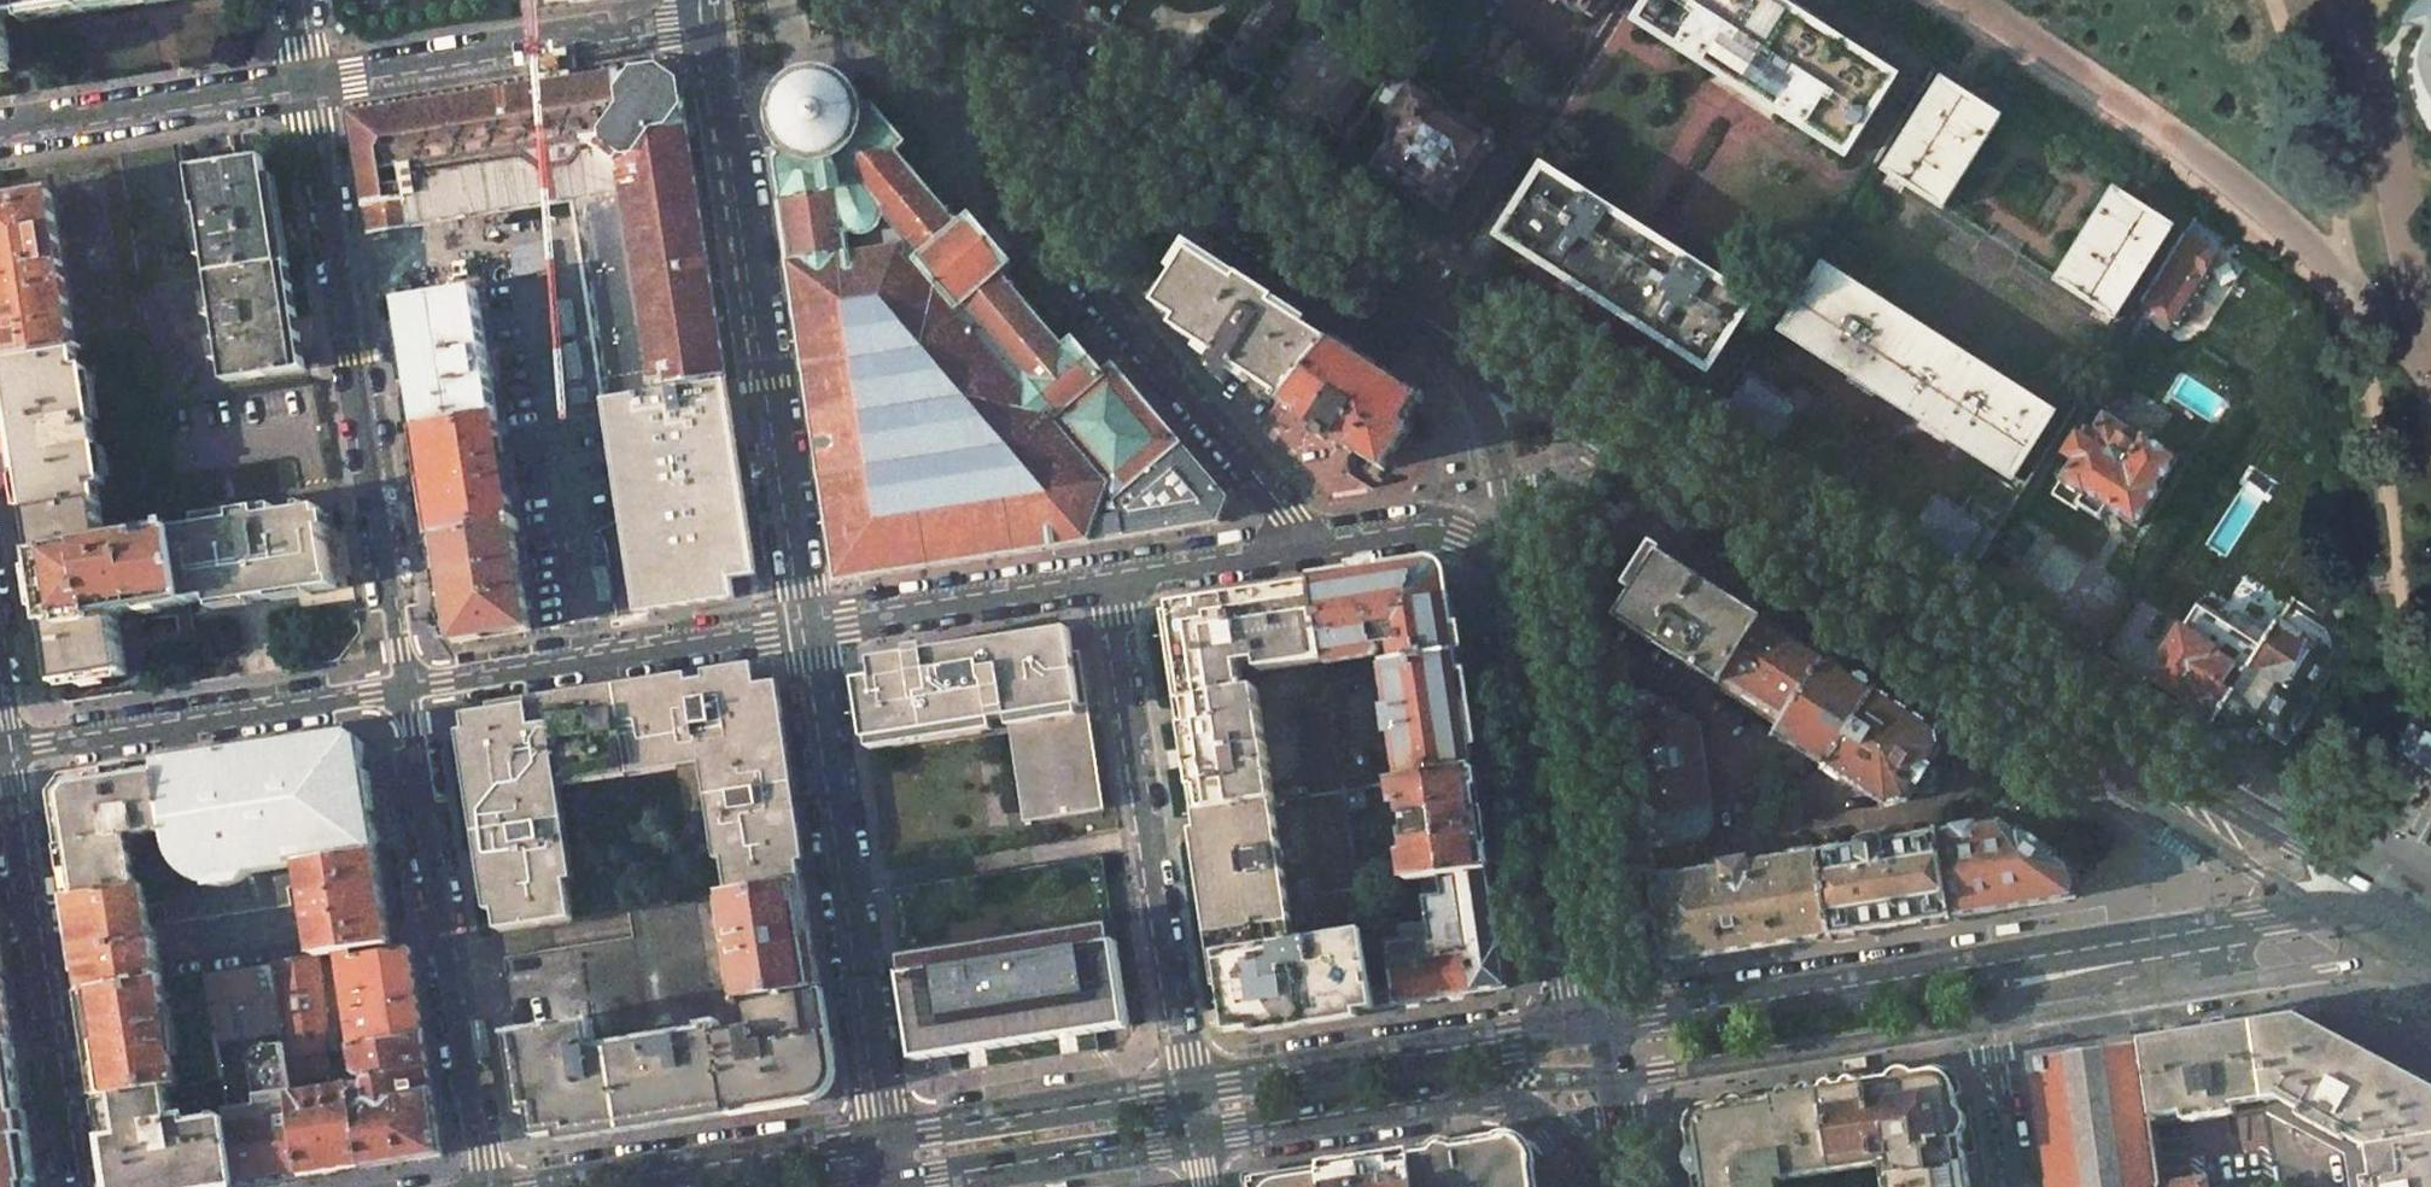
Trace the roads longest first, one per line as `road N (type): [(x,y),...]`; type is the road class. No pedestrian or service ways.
road 1 (secondary): [(2373,896),(2077,725),(1713,488)]
road 2 (residential): [(1029,53),(984,108),(983,149),(1304,547)]
road 3 (residential): [(316,78),(402,685)]
road 4 (residential): [(805,620),(699,17)]
road 5 (primary): [(2158,938),(1600,1024)]
road 6 (residential): [(888,1136),(805,620)]
road 7 (residential): [(1190,1089),(1110,579)]
road 8 (residential): [(402,685),(484,1186)]
road 9 (secondary): [(1521,557),(1583,982),(1600,1024)]
road 10 (secondary): [(1407,290),(1029,53)]
road 11 (residential): [(11,748),(81,1186)]
road 12 (primary): [(1199,1137),(1492,1093),(1527,1104),(1596,1186)]
road 13 (primary): [(1600,1024),(1190,1089)]
road 14 (unclassified): [(402,685),(805,620)]
road 15 (unclassified): [(11,748),(402,685)]
road 16 (residential): [(699,17),(316,78)]
road 17 (secondary): [(1713,488),(1407,290)]
road 18 (residential): [(2158,938),(2105,979),(2002,1002),(1988,1021),(2013,1186)]
road 19 (primary): [(888,1136),(566,1186)]
road 20 (residential): [(316,78),(0,132)]
road 21 (unclassified): [(805,620),(1110,579)]
road 22 (primary): [(895,1183),(1199,1137)]
road 23 (primary): [(1190,1089),(888,1136)]
road 24 (secondary): [(1407,290),(1455,348),(1499,443),(1521,557)]
road 25 (unclassified): [(1304,547),(1432,524),(1521,557)]
road 26 (primary): [(2373,896),(2158,938)]
road 27 (unclassified): [(1713,488),(1541,530),(1521,557)]
road 28 (unclassified): [(1110,579),(1304,547)]
road 29 (primary): [(1600,1024),(1629,1186)]

